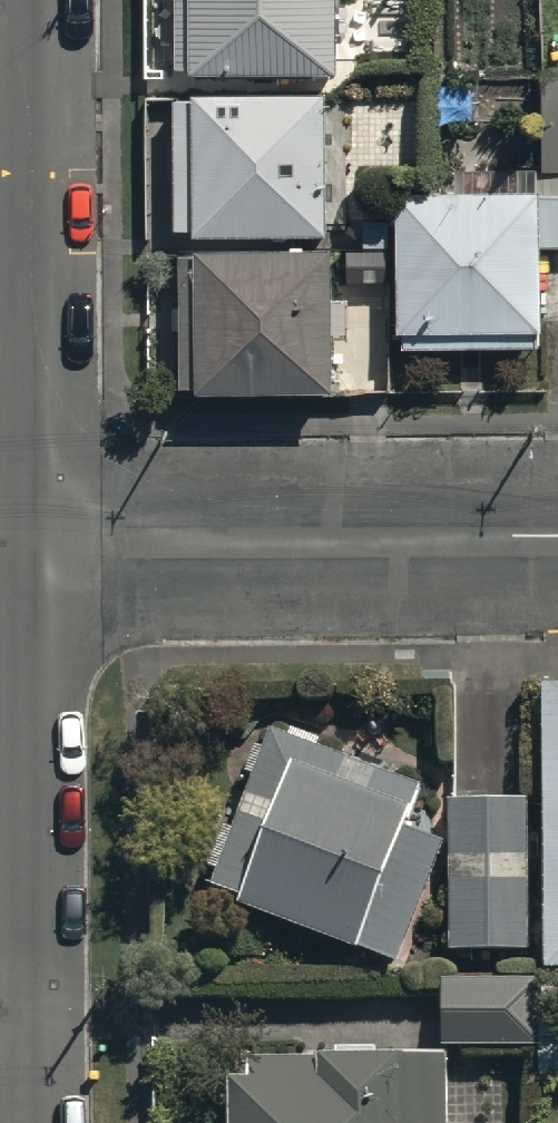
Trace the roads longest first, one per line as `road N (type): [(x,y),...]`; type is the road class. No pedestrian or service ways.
road 1 (unclassified): [(14,544),(18,1122)]
road 2 (unclassified): [(2,0),(14,544)]
road 3 (unclassified): [(14,544),(557,539)]

